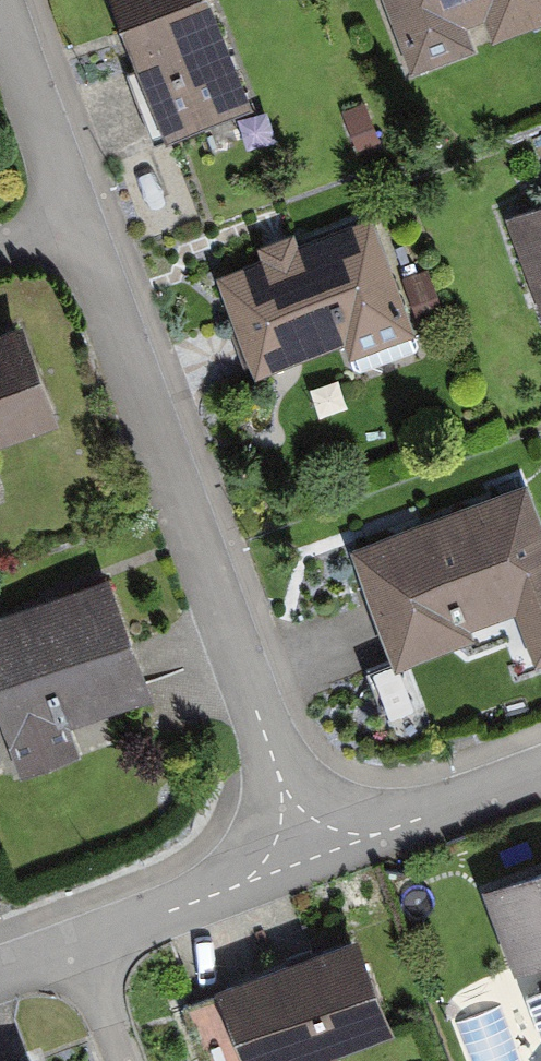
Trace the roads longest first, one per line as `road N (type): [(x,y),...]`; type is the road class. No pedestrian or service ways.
road 1 (residential): [(310,860),(76,220)]
road 2 (residential): [(310,860),(0,979)]
road 3 (residential): [(540,775),(310,860)]
road 4 (residential): [(76,220),(0,14)]

